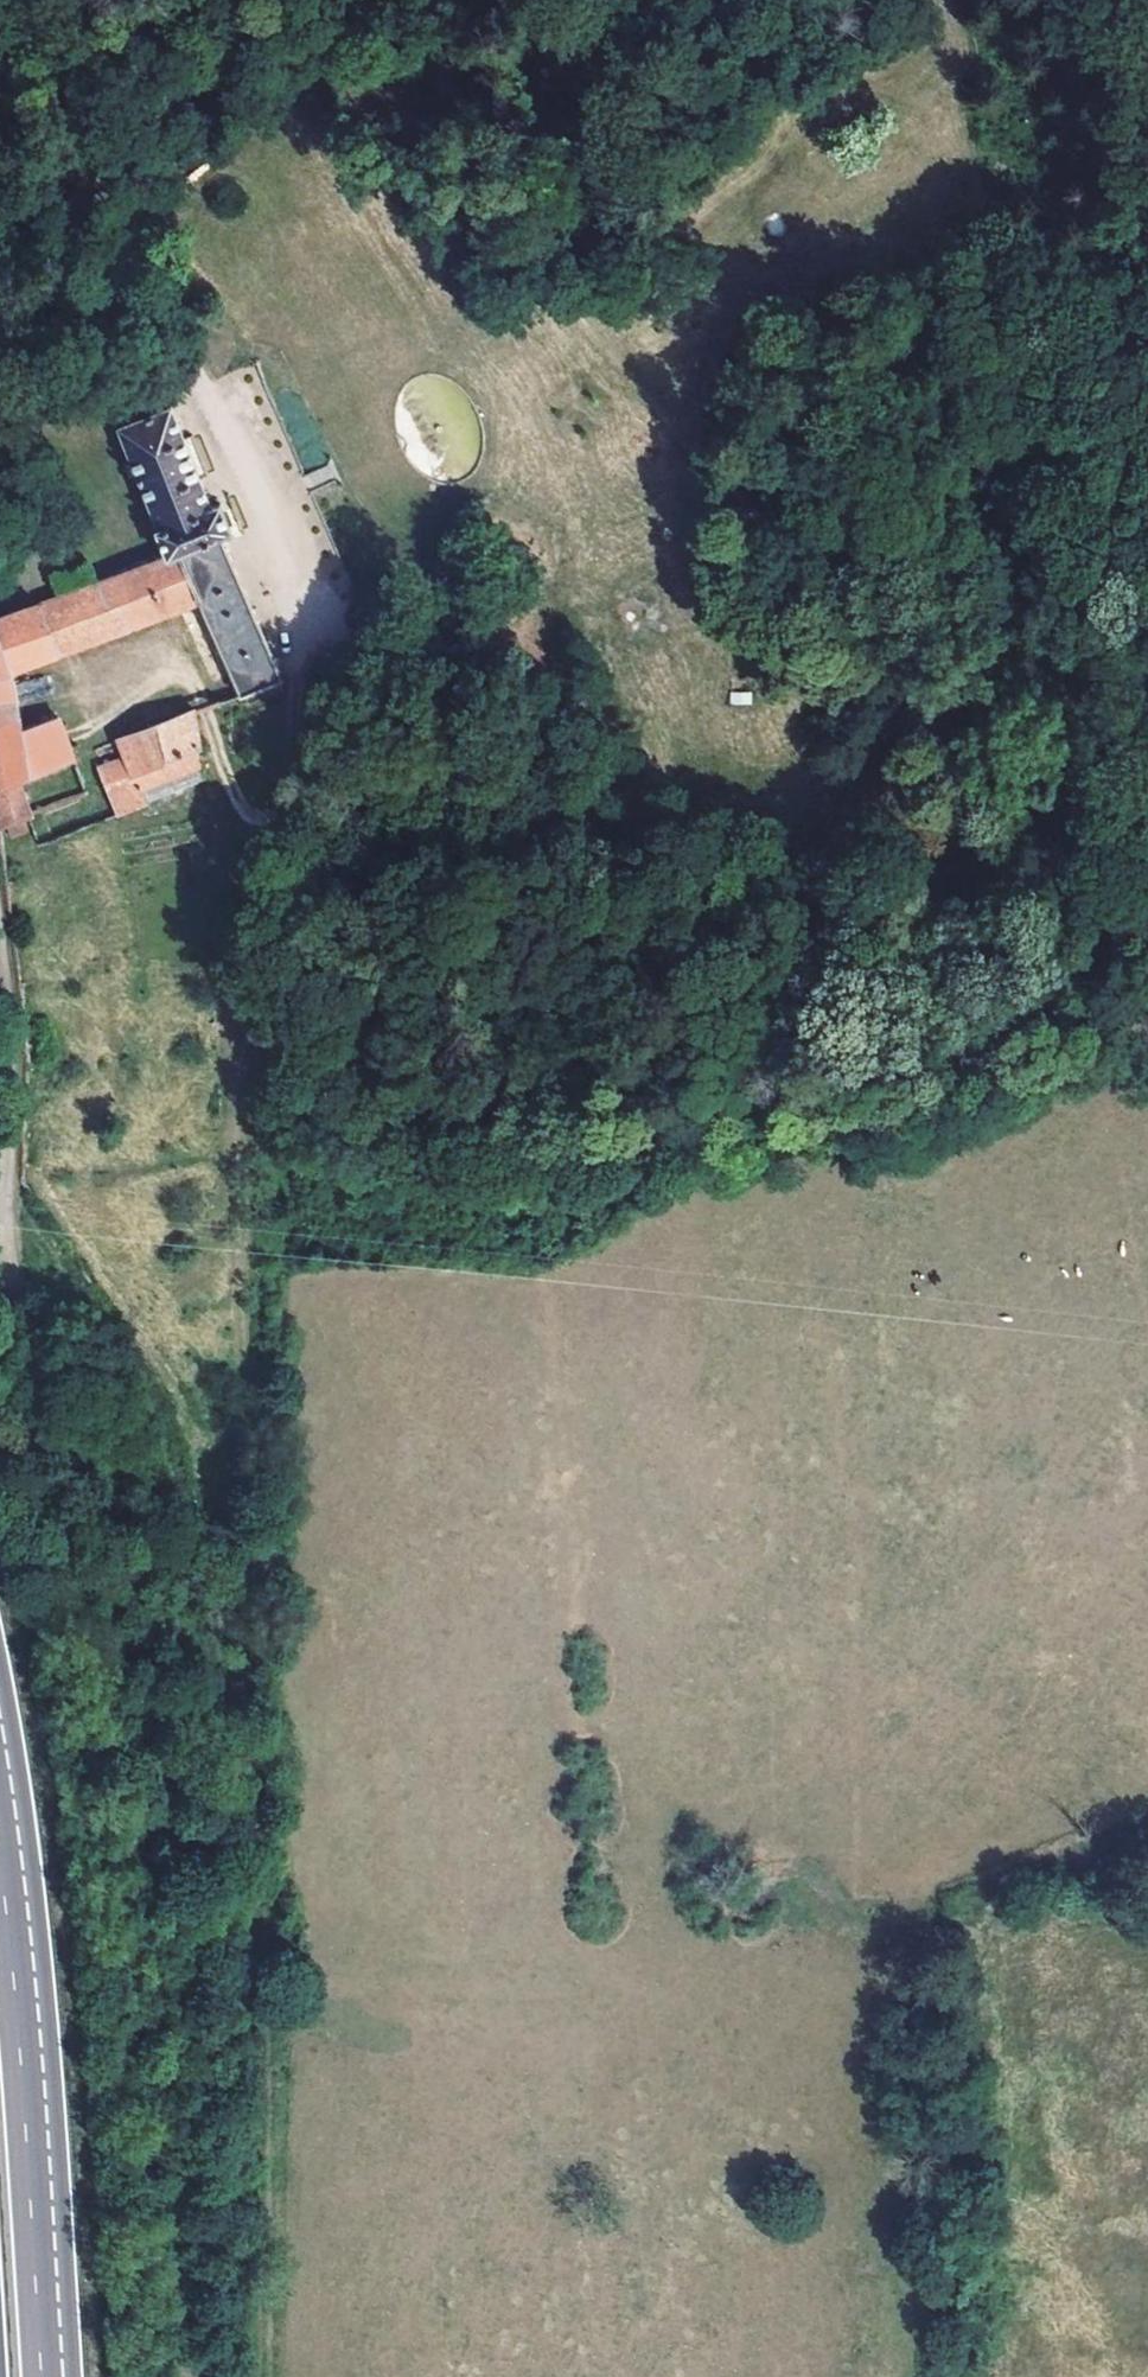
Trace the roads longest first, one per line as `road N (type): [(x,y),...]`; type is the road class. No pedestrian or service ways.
road 1 (motorway): [(52,2376),(26,1997),(0,1782)]
road 2 (track): [(0,1315),(7,1264),(0,992)]

